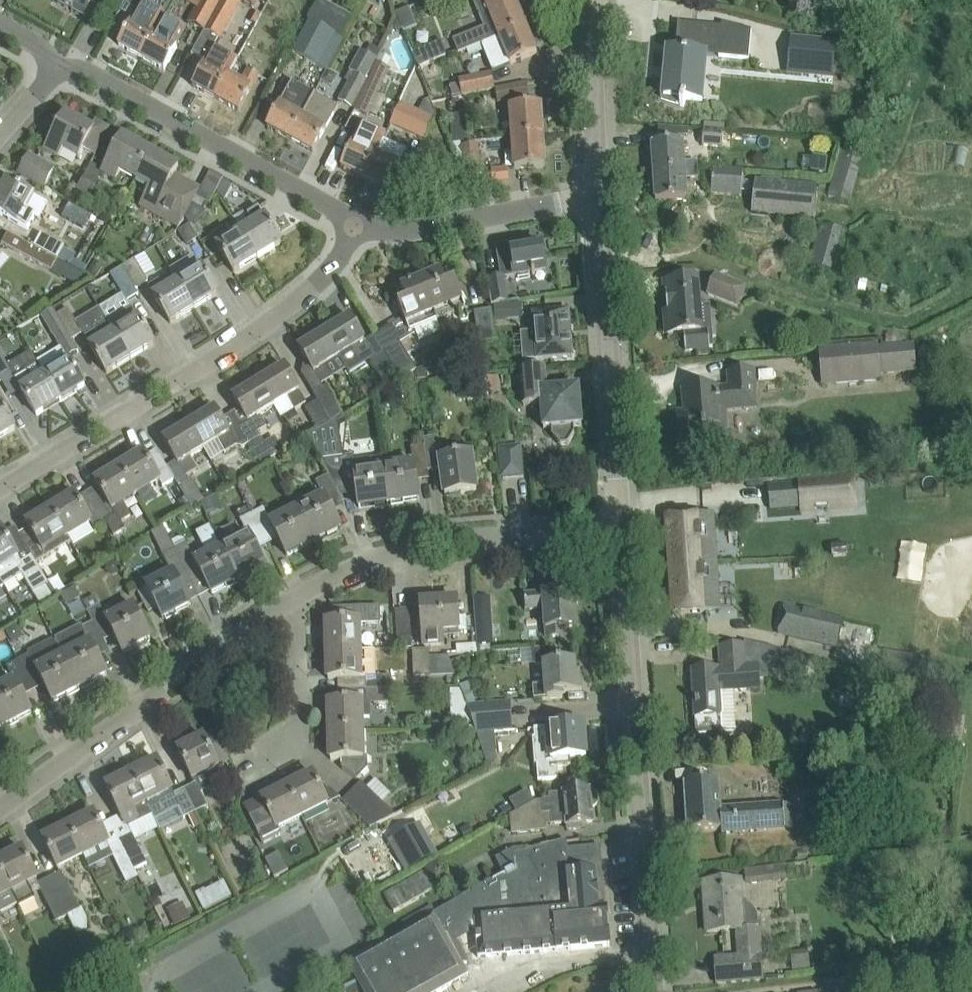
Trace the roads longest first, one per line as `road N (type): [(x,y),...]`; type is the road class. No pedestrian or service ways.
road 1 (tertiary): [(653,991),(620,528)]
road 2 (residential): [(0,488),(245,340),(323,277),(356,223)]
road 3 (residential): [(0,805),(285,603)]
road 4 (residential): [(285,603),(366,561),(424,544),(620,528)]
road 5 (unclassified): [(356,223),(93,74),(54,68)]
road 6 (tertiary): [(620,528),(598,198)]
road 7 (residential): [(356,223),(407,231),(598,198)]
road 8 (residential): [(242,766),(298,735),(297,624),(285,603)]
road 9 (tertiary): [(598,198),(595,0)]

